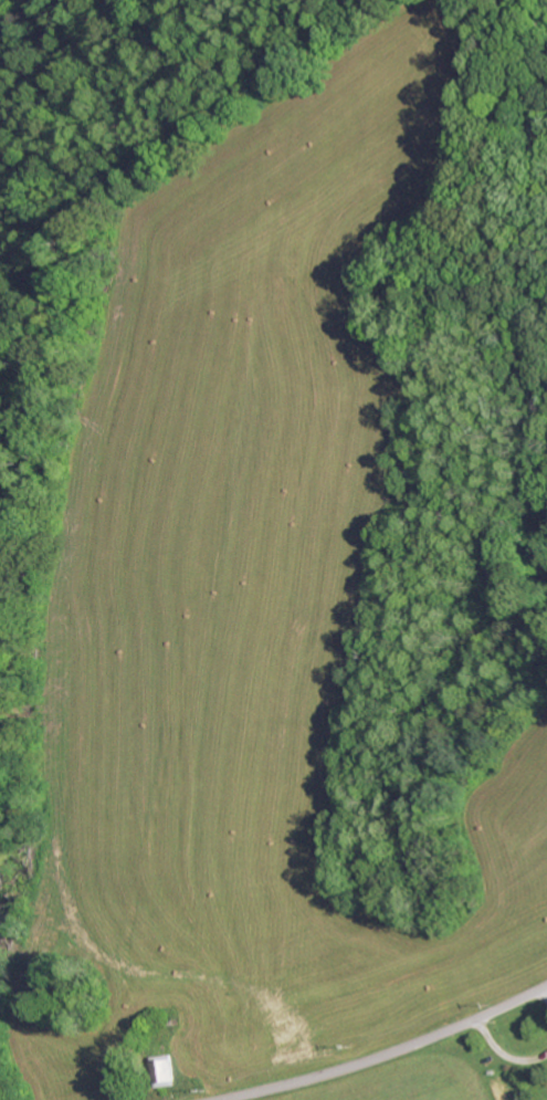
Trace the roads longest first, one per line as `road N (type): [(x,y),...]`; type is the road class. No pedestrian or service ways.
road 1 (residential): [(221,1099),(408,1048),(546,985)]

